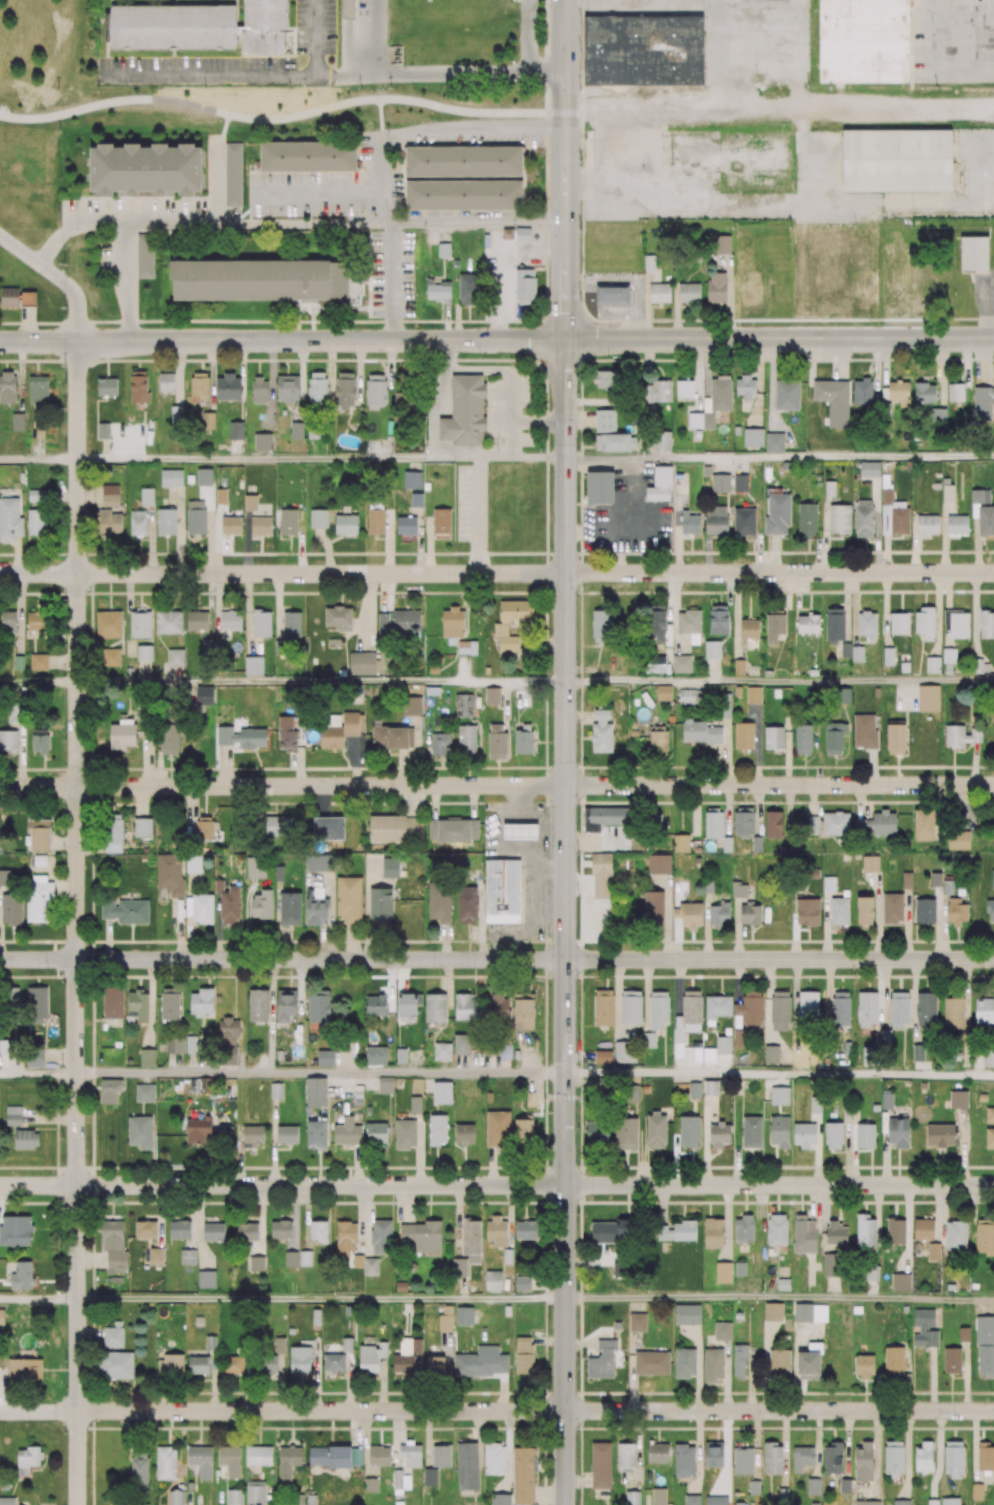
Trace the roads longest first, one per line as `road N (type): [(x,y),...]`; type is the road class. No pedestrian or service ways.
road 1 (residential): [(78,341),(78,1411)]
road 2 (tertiary): [(565,339),(565,959)]
road 3 (residential): [(565,785),(0,787)]
road 4 (residential): [(565,573),(0,574)]
road 5 (tertiary): [(565,959),(0,959)]
road 6 (residential): [(564,1185),(0,1185)]
road 7 (tertiary): [(565,959),(564,1504)]
road 8 (tertiary): [(565,339),(78,341)]
road 9 (residential): [(564,1411),(78,1411)]
road 10 (residential): [(993,1411),(564,1411)]
road 11 (residential): [(993,1185),(564,1185)]
road 12 (tertiary): [(993,960),(565,959)]
road 13 (residential): [(993,784),(565,785)]
road 14 (residential): [(993,572),(565,573)]
road 15 (tertiary): [(993,339),(565,339)]
road 16 (tertiary): [(565,0),(565,250)]

